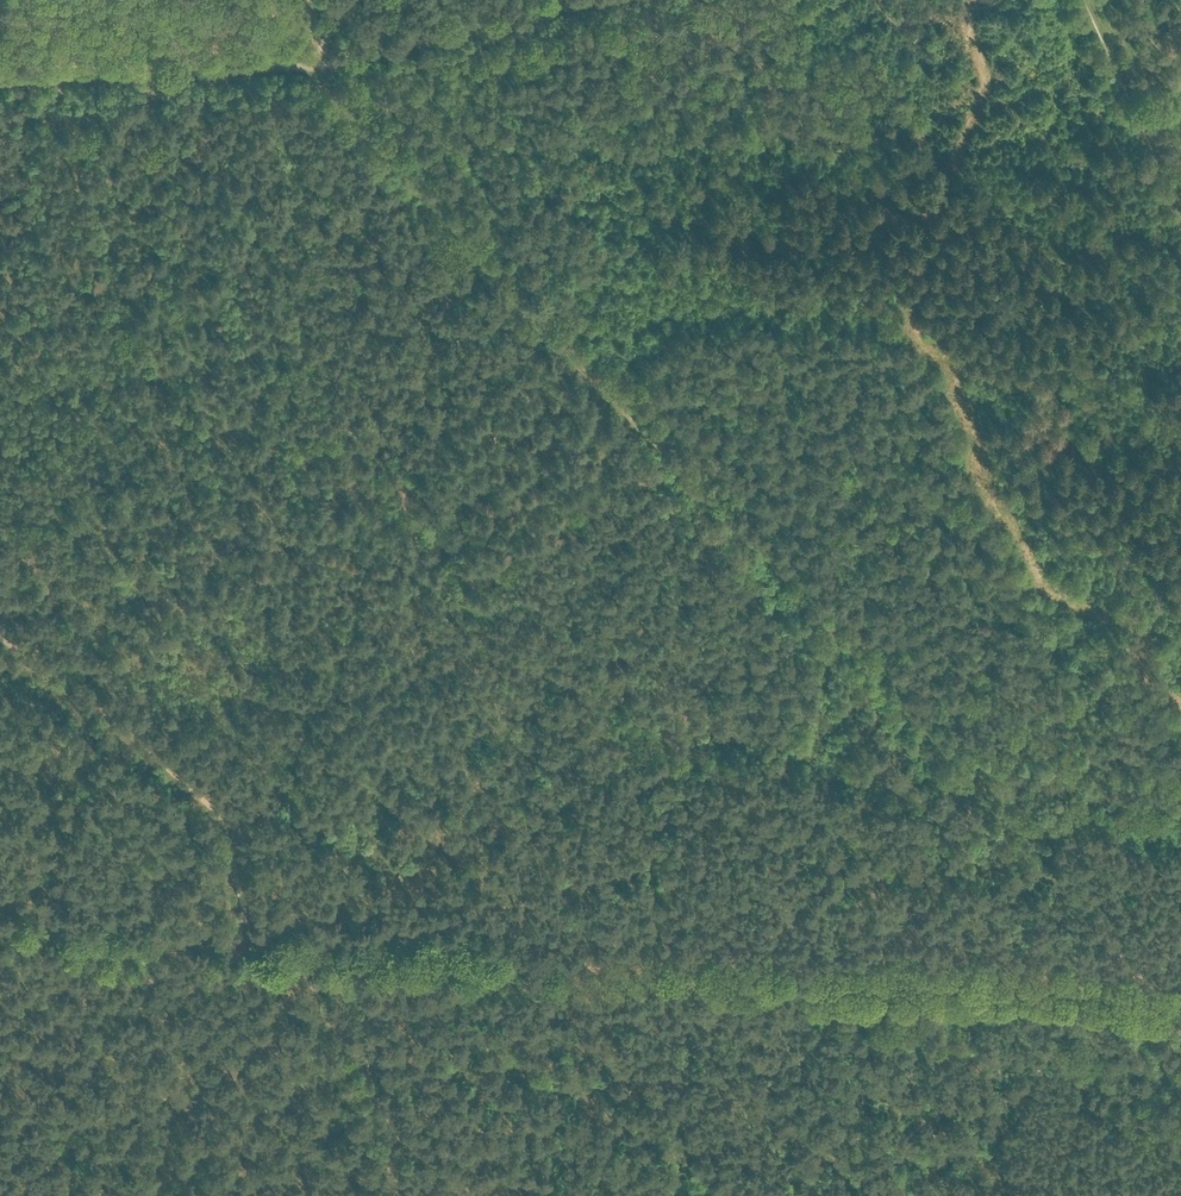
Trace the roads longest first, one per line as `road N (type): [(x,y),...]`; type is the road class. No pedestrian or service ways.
road 1 (track): [(1180,810),(1000,769),(941,746),(549,335)]
road 2 (track): [(405,499),(485,607),(522,638),(607,700),(897,857),(903,887),(864,976)]
road 3 (track): [(549,335),(351,128),(327,64),(593,0)]
road 4 (track): [(202,72),(204,105),(316,364),(405,499)]
road 5 (track): [(864,976),(514,958)]
road 6 (track): [(243,829),(278,796),(341,666),(368,563),(387,523)]
road 7 (track): [(864,976),(1084,983),(1180,1010)]
road 8 (track): [(0,638),(243,829)]
road 9 (track): [(250,947),(248,971),(187,1014),(0,1079)]
road 10 (track): [(130,1195),(362,1051)]
road 11 (track): [(250,947),(514,958)]
road 12 (track): [(0,933),(250,947)]
road 13 (track): [(405,499),(418,463),(447,426),(526,372),(549,335)]
road 14 (track): [(362,1051),(382,1117),(499,1195)]
road 15 (track): [(1092,0),(1180,188)]
road 16 (track): [(202,72),(0,80)]
road 17 (track): [(310,0),(327,64),(202,72)]
road 18 (track): [(514,958),(430,1000),(362,1051)]
road 19 (track): [(243,829),(234,861),(250,947)]

